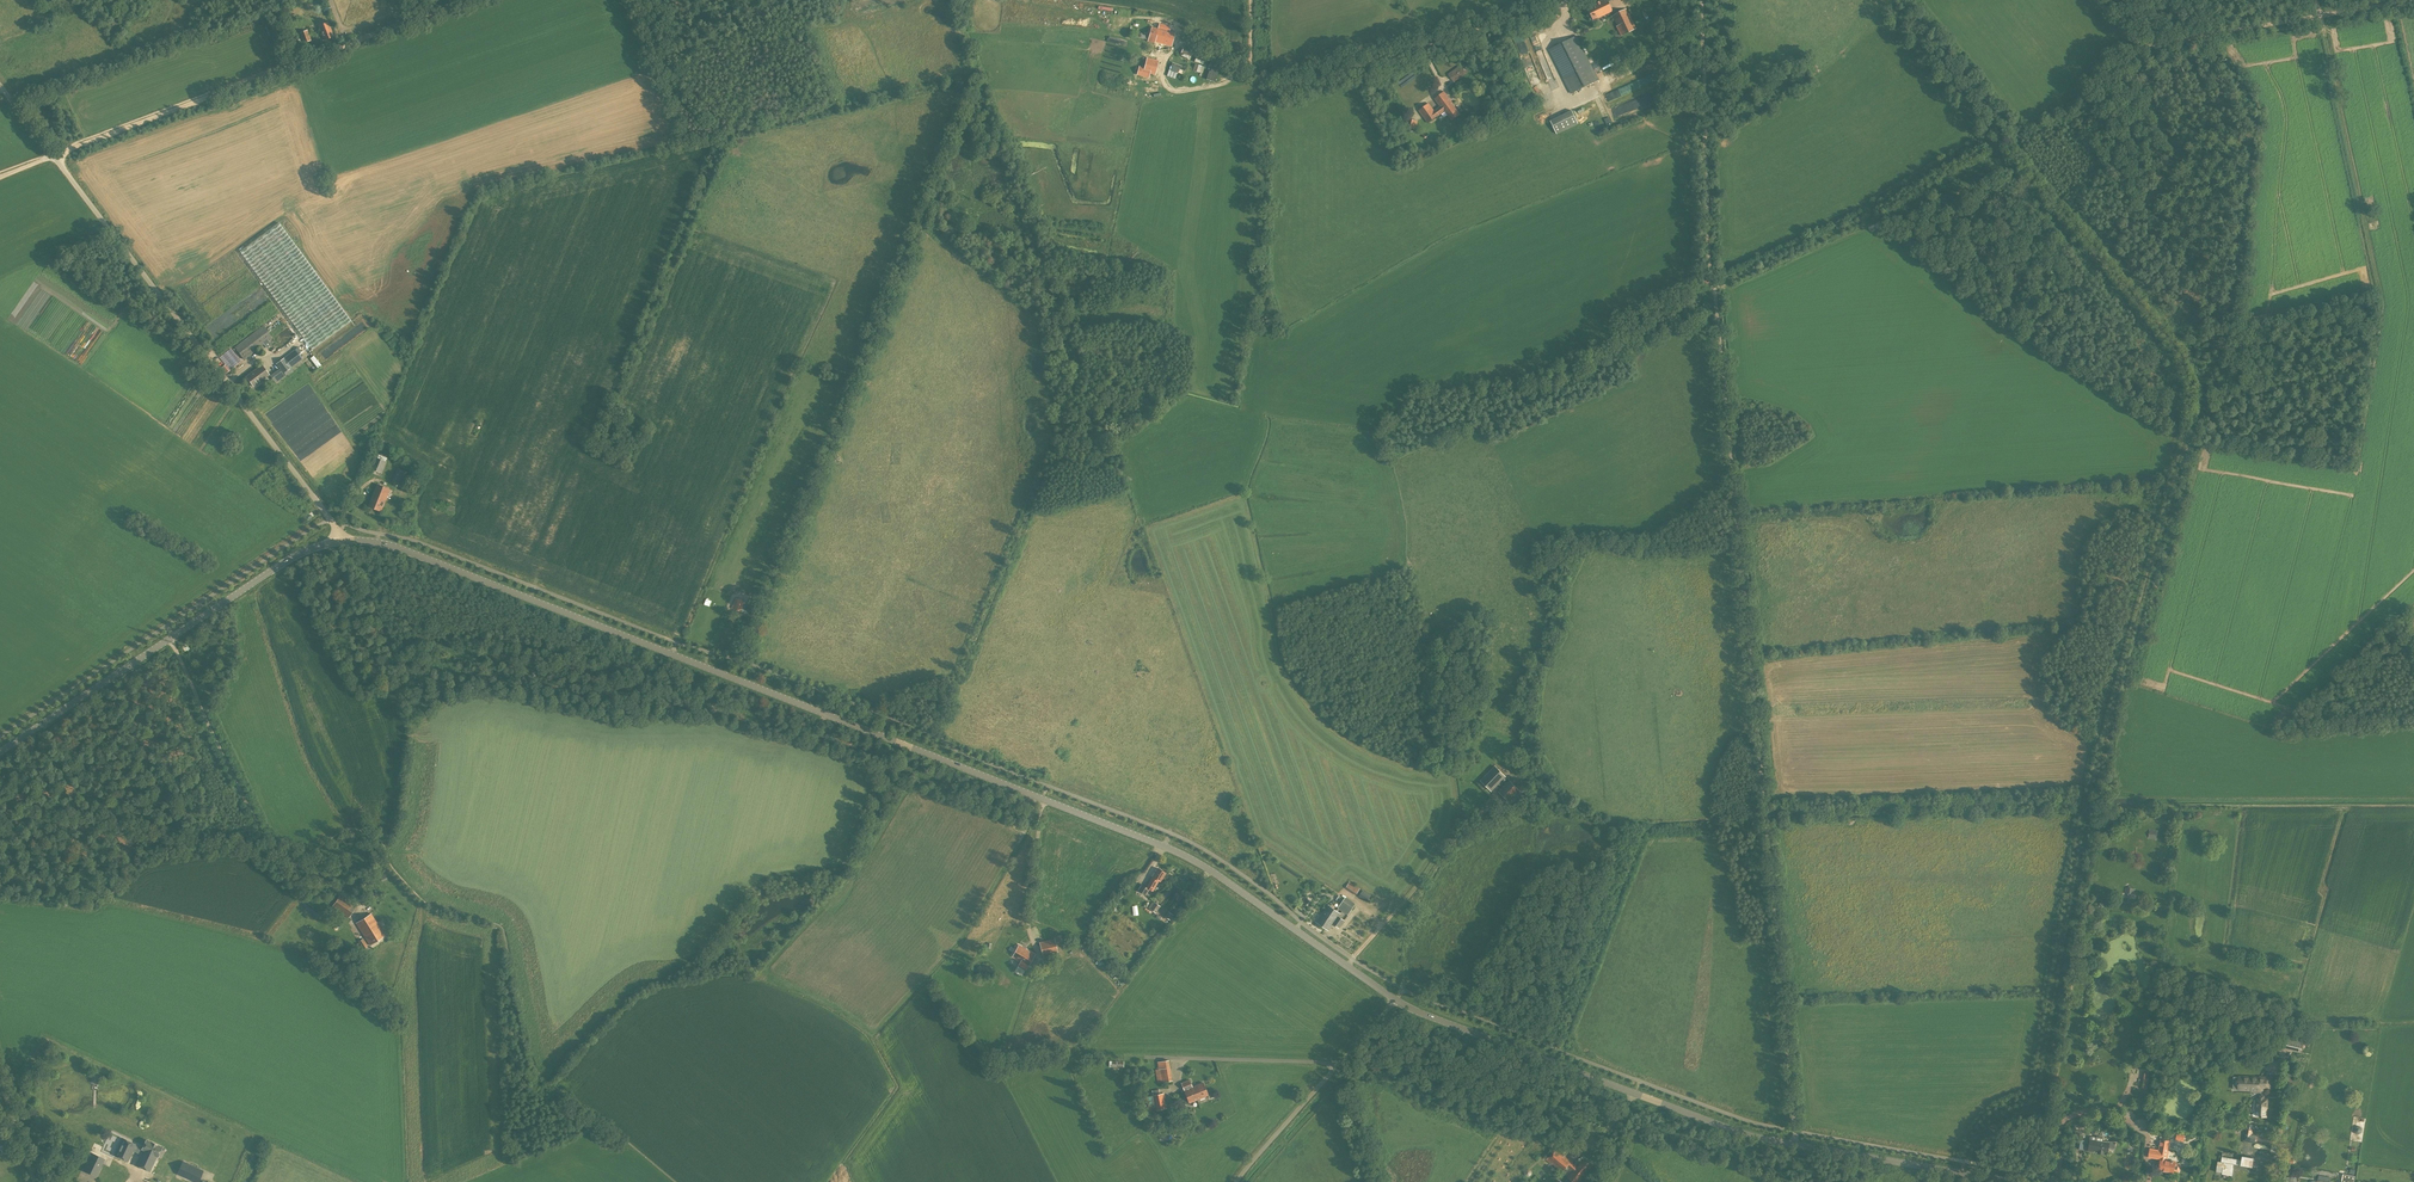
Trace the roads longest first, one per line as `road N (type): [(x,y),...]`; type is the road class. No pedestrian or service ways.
road 1 (secondary): [(342,541),(412,551),(1160,844),(1210,870),(1396,1000)]
road 2 (track): [(1964,1161),(1987,1118),(2032,1099),(2086,801),(2190,394),(2184,362),(2165,333),(1996,145)]
road 3 (track): [(1713,285),(1794,1145)]
road 4 (secondary): [(1396,1000),(1753,1136),(2012,1181)]
road 5 (unclassified): [(342,541),(0,83)]
road 6 (track): [(0,176),(407,24)]
road 7 (track): [(1252,0),(1253,73),(1281,87),(1508,30),(1574,0)]
road 8 (secondary): [(0,753),(286,561),(342,541)]
road 9 (track): [(1713,285),(1826,237),(1996,145)]
road 10 (track): [(1703,0),(1713,285)]
road 11 (track): [(297,863),(264,838),(166,626)]
road 12 (track): [(2099,0),(2135,40),(2149,44),(2320,16)]
road 13 (unclassified): [(1237,1181),(1396,1000)]
road 14 (track): [(1994,139),(1909,6),(1915,0)]
road 15 (track): [(1255,77),(1193,45),(1164,57),(1142,52)]

